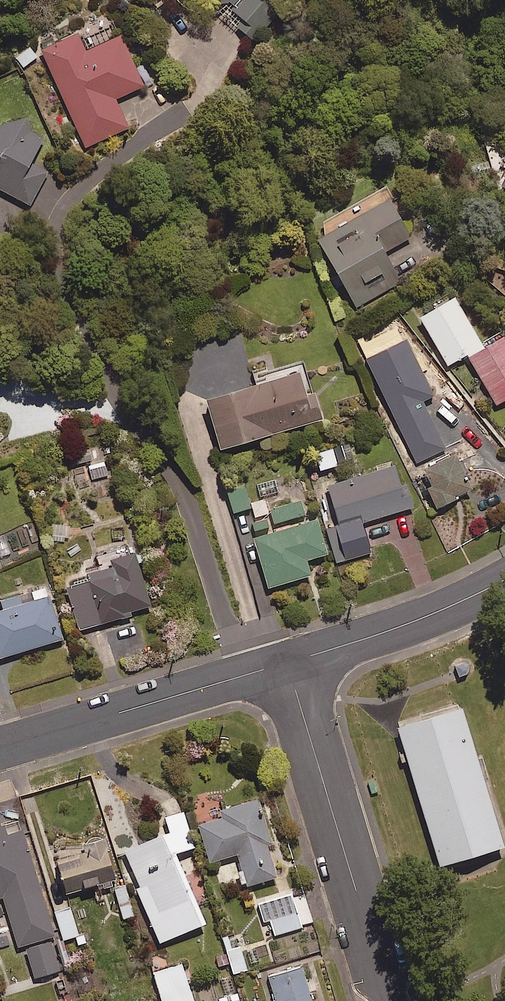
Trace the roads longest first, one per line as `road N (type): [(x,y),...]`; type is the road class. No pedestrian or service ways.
road 1 (residential): [(390,1000),(288,663)]
road 2 (residential): [(288,663),(0,750)]
road 3 (residential): [(504,579),(423,618),(288,663)]

